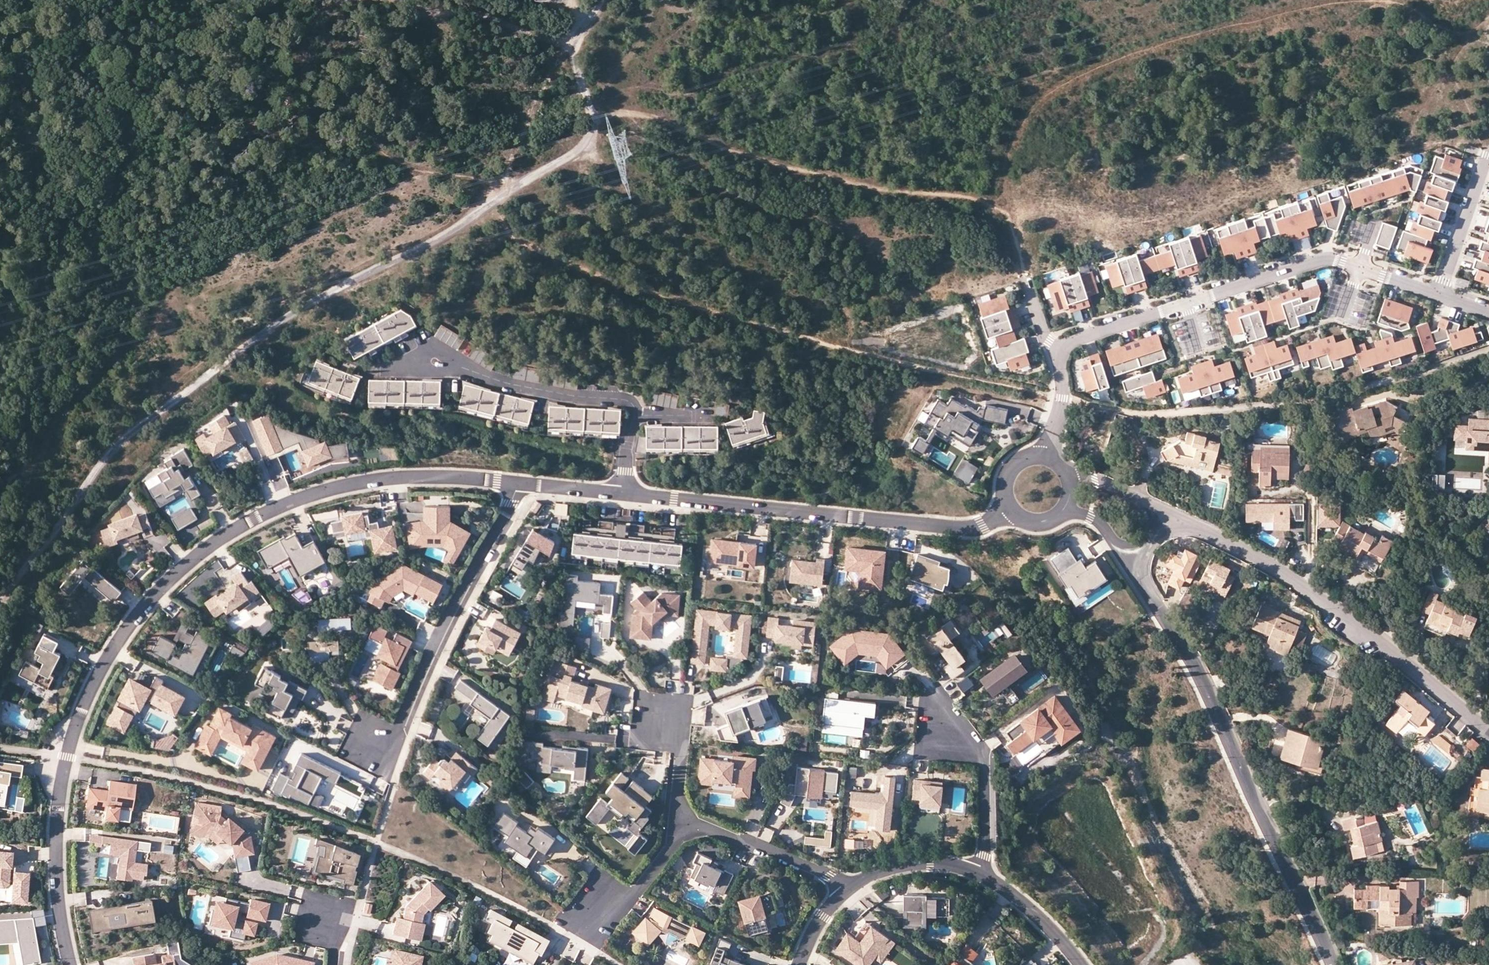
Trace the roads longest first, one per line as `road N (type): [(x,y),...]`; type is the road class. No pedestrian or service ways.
road 1 (residential): [(517,482),(428,477),(336,488),(226,535),(160,590),(103,667),(67,757),(57,866),(71,964)]
road 2 (unclassified): [(1,599),(117,443),(273,326),(386,264)]
road 3 (residential): [(1013,508),(983,526),(954,528),(517,482)]
road 4 (residential): [(1140,578),(1203,681),(1333,964)]
road 5 (residential): [(1059,349),(1325,259),(1441,293)]
road 6 (unclassified): [(607,0),(569,44),(594,125),(588,144),(386,264)]
road 7 (residential): [(1203,530),(1331,606),(1488,730)]
road 8 (residential): [(517,482),(391,743),(365,755)]
road 9 (residential): [(684,823),(828,876),(847,891)]
road 10 (residential): [(944,728),(984,766),(977,873)]
road 11 (residential): [(1441,293),(1488,153)]
road 12 (residential): [(847,891),(875,873),(916,864),(977,873)]
road 13 (residential): [(977,873),(1029,910),(1078,964)]
road 14 (residential): [(684,823),(639,889),(594,914)]
road 15 (residential): [(657,710),(682,743),(684,823)]

